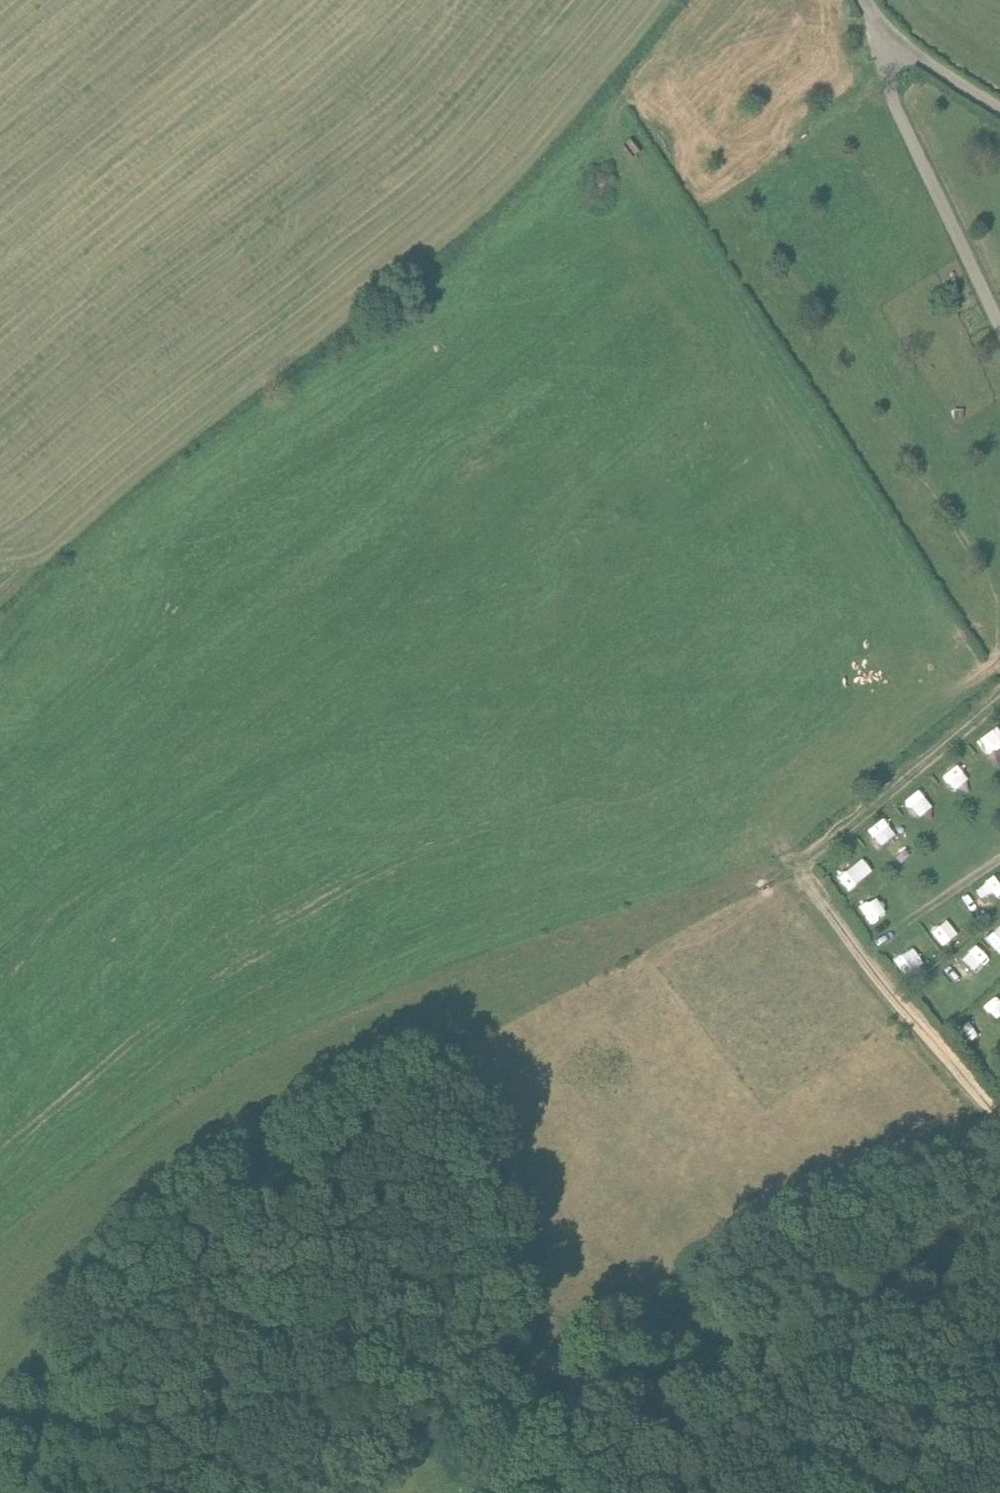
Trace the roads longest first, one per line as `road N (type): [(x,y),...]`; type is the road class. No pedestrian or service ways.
road 1 (track): [(999,698),(799,870),(894,1000),(999,1120)]
road 2 (unclassified): [(999,108),(887,31),(868,0)]

